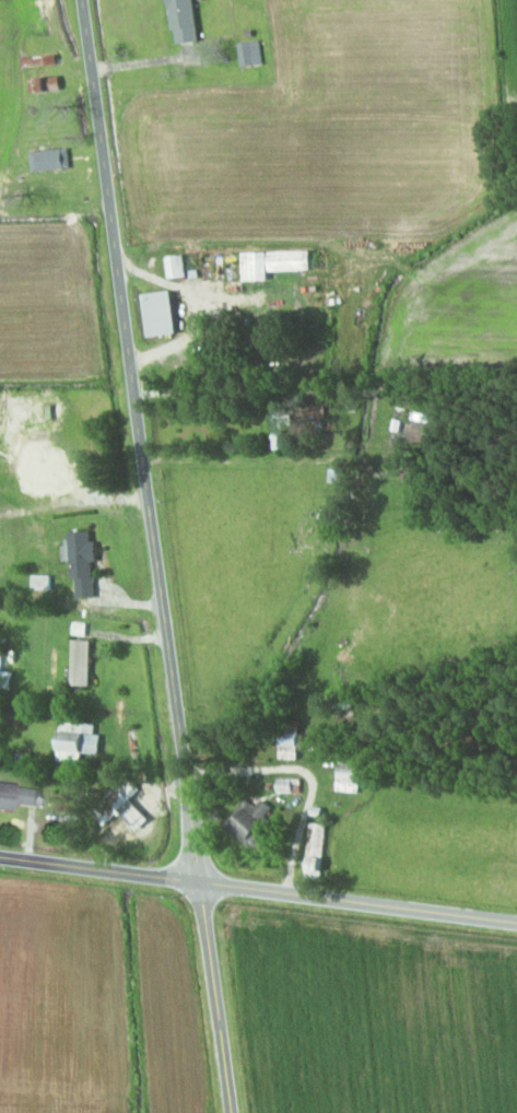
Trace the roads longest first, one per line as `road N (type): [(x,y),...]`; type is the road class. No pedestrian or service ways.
road 1 (residential): [(232,1112),(83,0)]
road 2 (residential): [(516,923),(0,857)]

